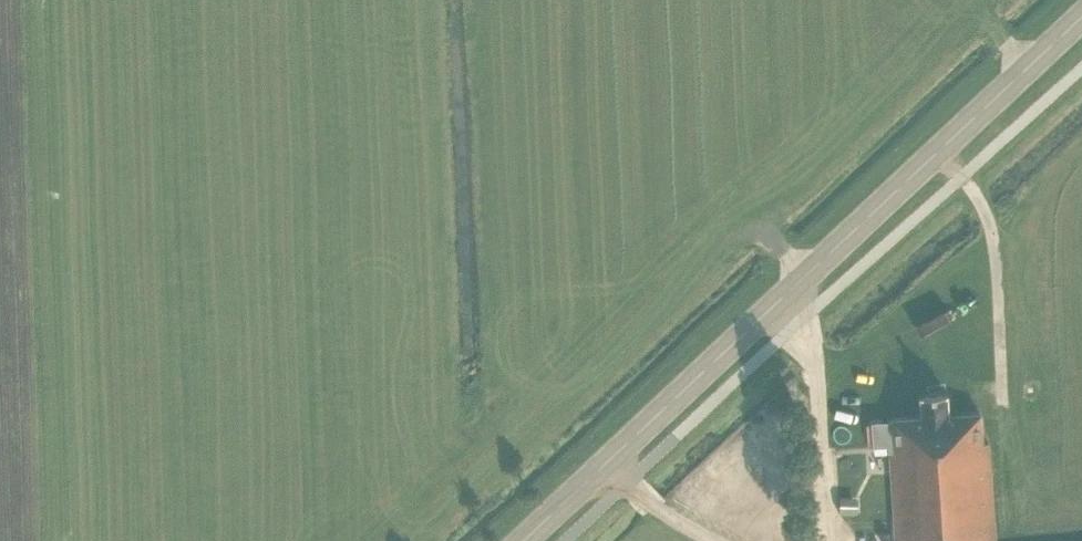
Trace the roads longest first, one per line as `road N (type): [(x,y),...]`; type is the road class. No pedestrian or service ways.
road 1 (primary): [(523,540),(1081,20)]

